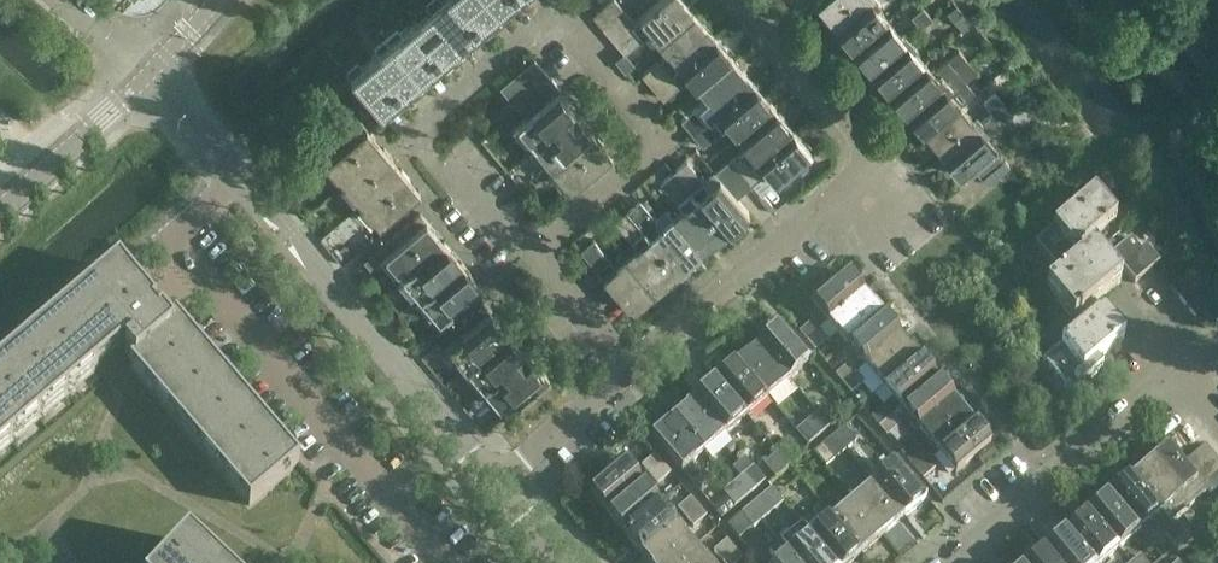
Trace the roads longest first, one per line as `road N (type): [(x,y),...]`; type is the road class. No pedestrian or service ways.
road 1 (residential): [(528,258),(414,136),(558,15),(662,145)]
road 2 (residential): [(238,177),(170,238),(451,562)]
road 3 (residential): [(495,480),(238,177)]
road 4 (residential): [(946,562),(1195,352)]
road 5 (residential): [(631,368),(880,164)]
road 6 (residential): [(880,164),(748,0)]
road 7 (tertiary): [(0,209),(144,77)]
road 8 (residential): [(495,480),(631,368)]
road 9 (residential): [(662,145),(528,258)]
road 10 (residential): [(631,368),(528,258)]
road 11 (residential): [(238,177),(144,77)]

